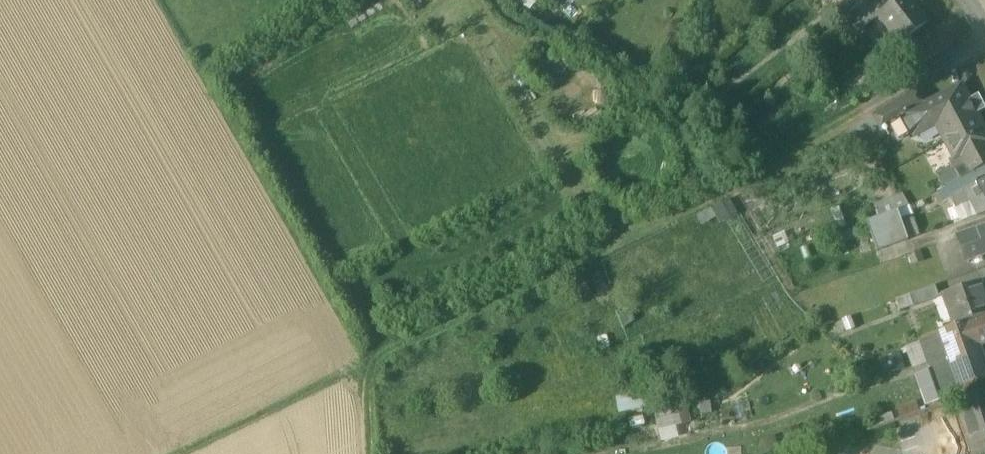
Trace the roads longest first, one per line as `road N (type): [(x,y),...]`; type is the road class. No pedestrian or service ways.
road 1 (track): [(174,453),(726,189),(984,38)]

